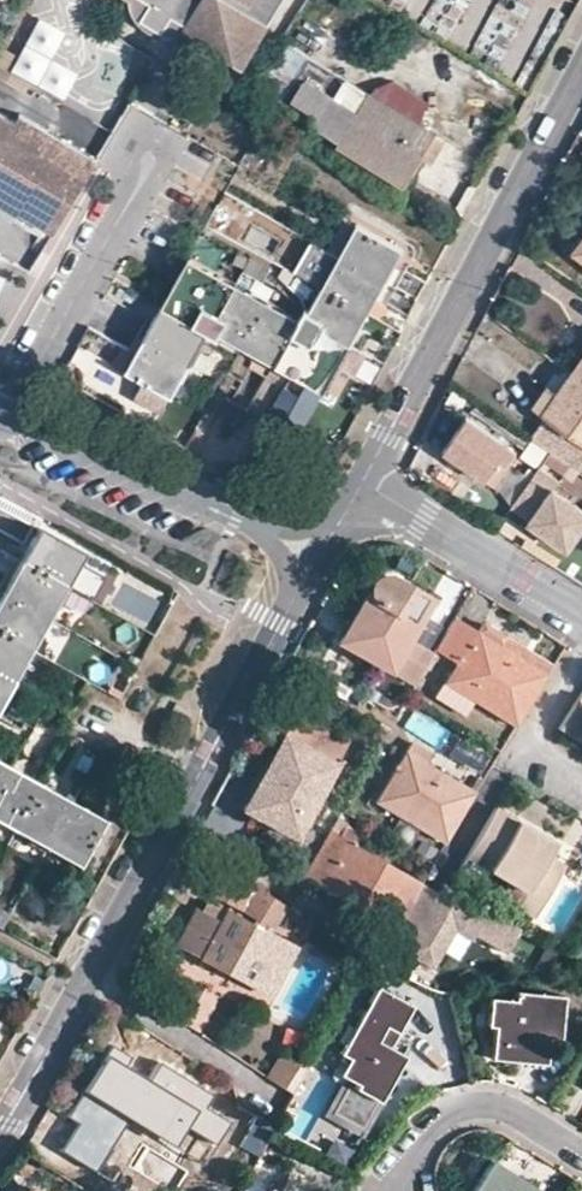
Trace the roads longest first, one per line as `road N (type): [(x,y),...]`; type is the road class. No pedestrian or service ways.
road 1 (residential): [(321,551),(0,1137)]
road 2 (residential): [(581,72),(364,482)]
road 3 (residential): [(321,551),(10,414)]
road 4 (residential): [(148,166),(10,414)]
road 5 (residential): [(581,614),(364,482)]
road 6 (residential): [(407,1190),(421,1140),(457,1110),(506,1107),(581,1148)]

